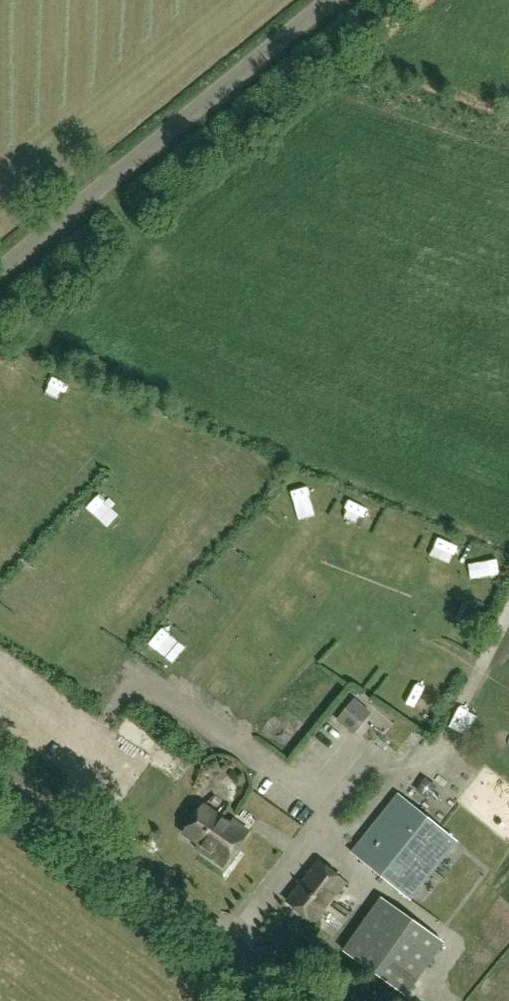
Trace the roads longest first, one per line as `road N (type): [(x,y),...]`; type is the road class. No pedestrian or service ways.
road 1 (unclassified): [(0,270),(330,0)]
road 2 (unclassified): [(0,780),(311,1000)]

